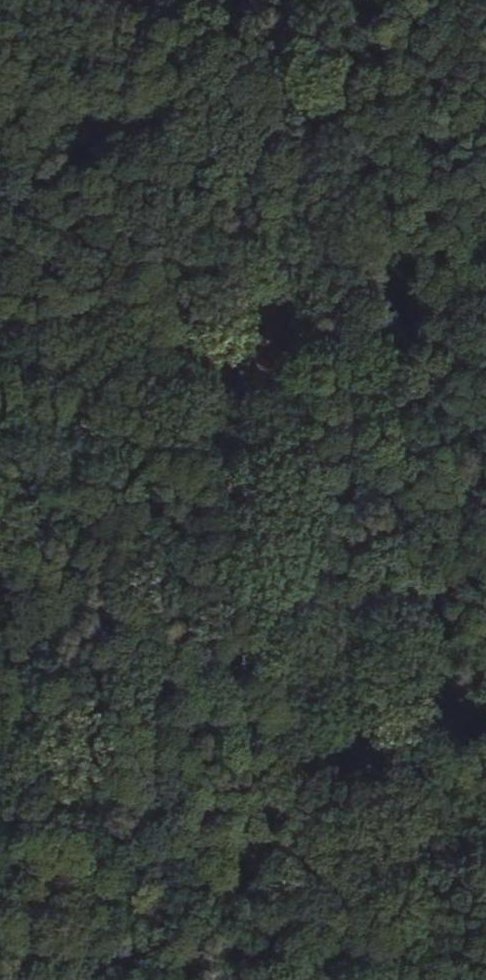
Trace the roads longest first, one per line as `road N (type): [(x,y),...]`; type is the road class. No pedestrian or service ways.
road 1 (track): [(130,0),(172,32),(273,528),(371,730),(407,777)]

